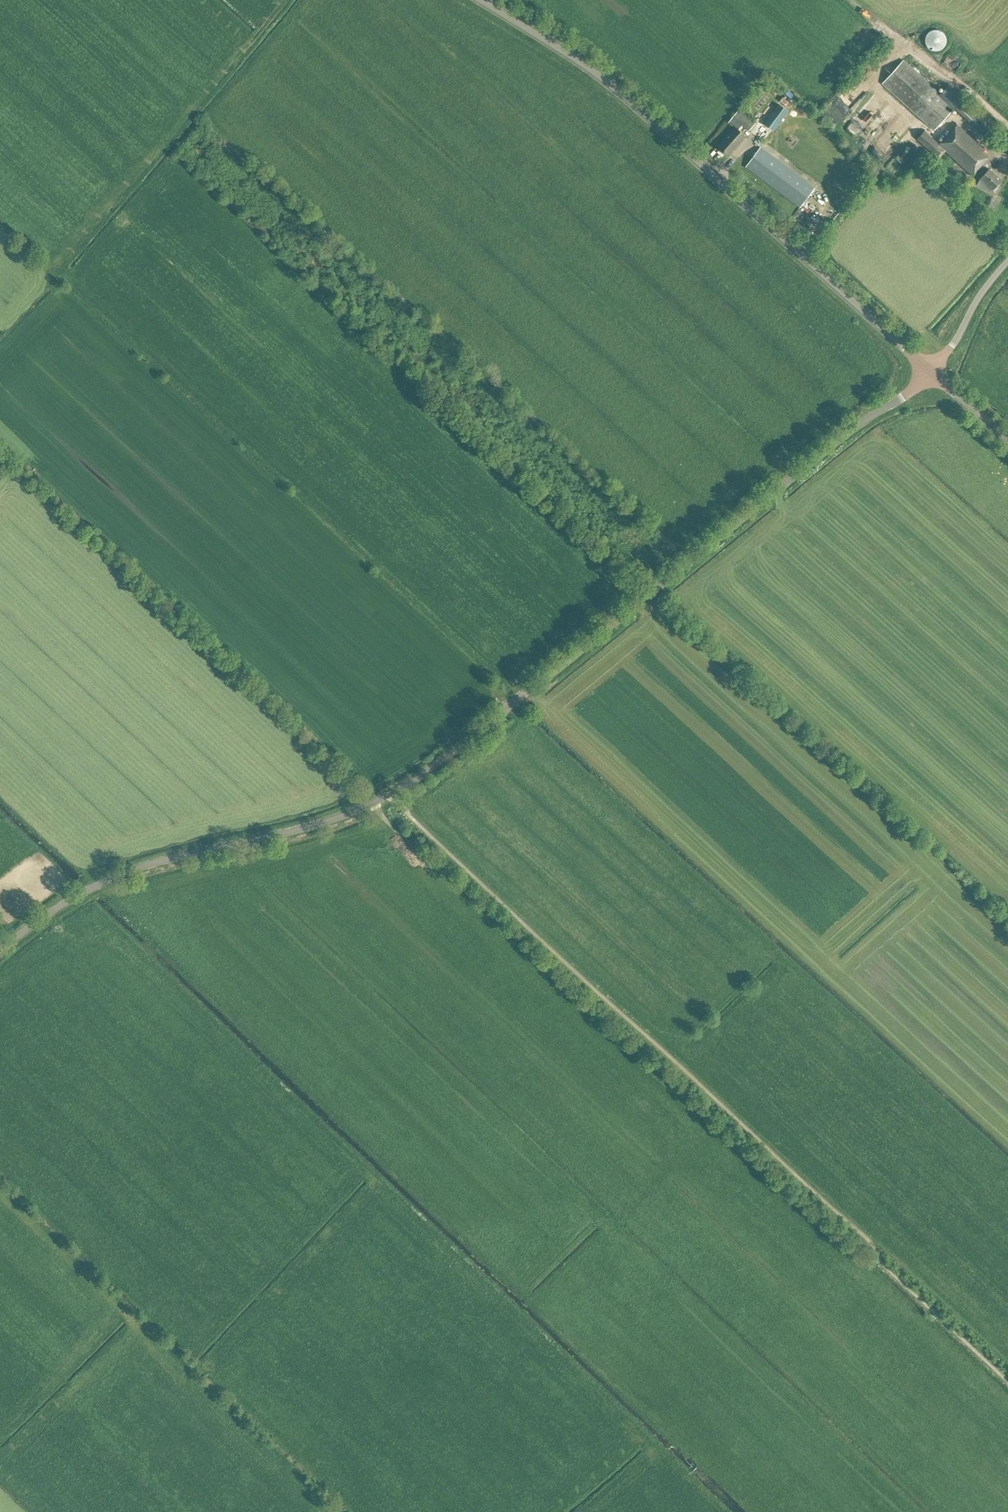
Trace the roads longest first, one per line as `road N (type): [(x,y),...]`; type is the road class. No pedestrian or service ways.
road 1 (unclassified): [(0,952),(79,894),(160,862),(303,831),(426,775),(933,373)]
road 2 (tertiary): [(933,373),(638,109),(481,0)]
road 3 (unclassified): [(933,373),(1007,262)]

